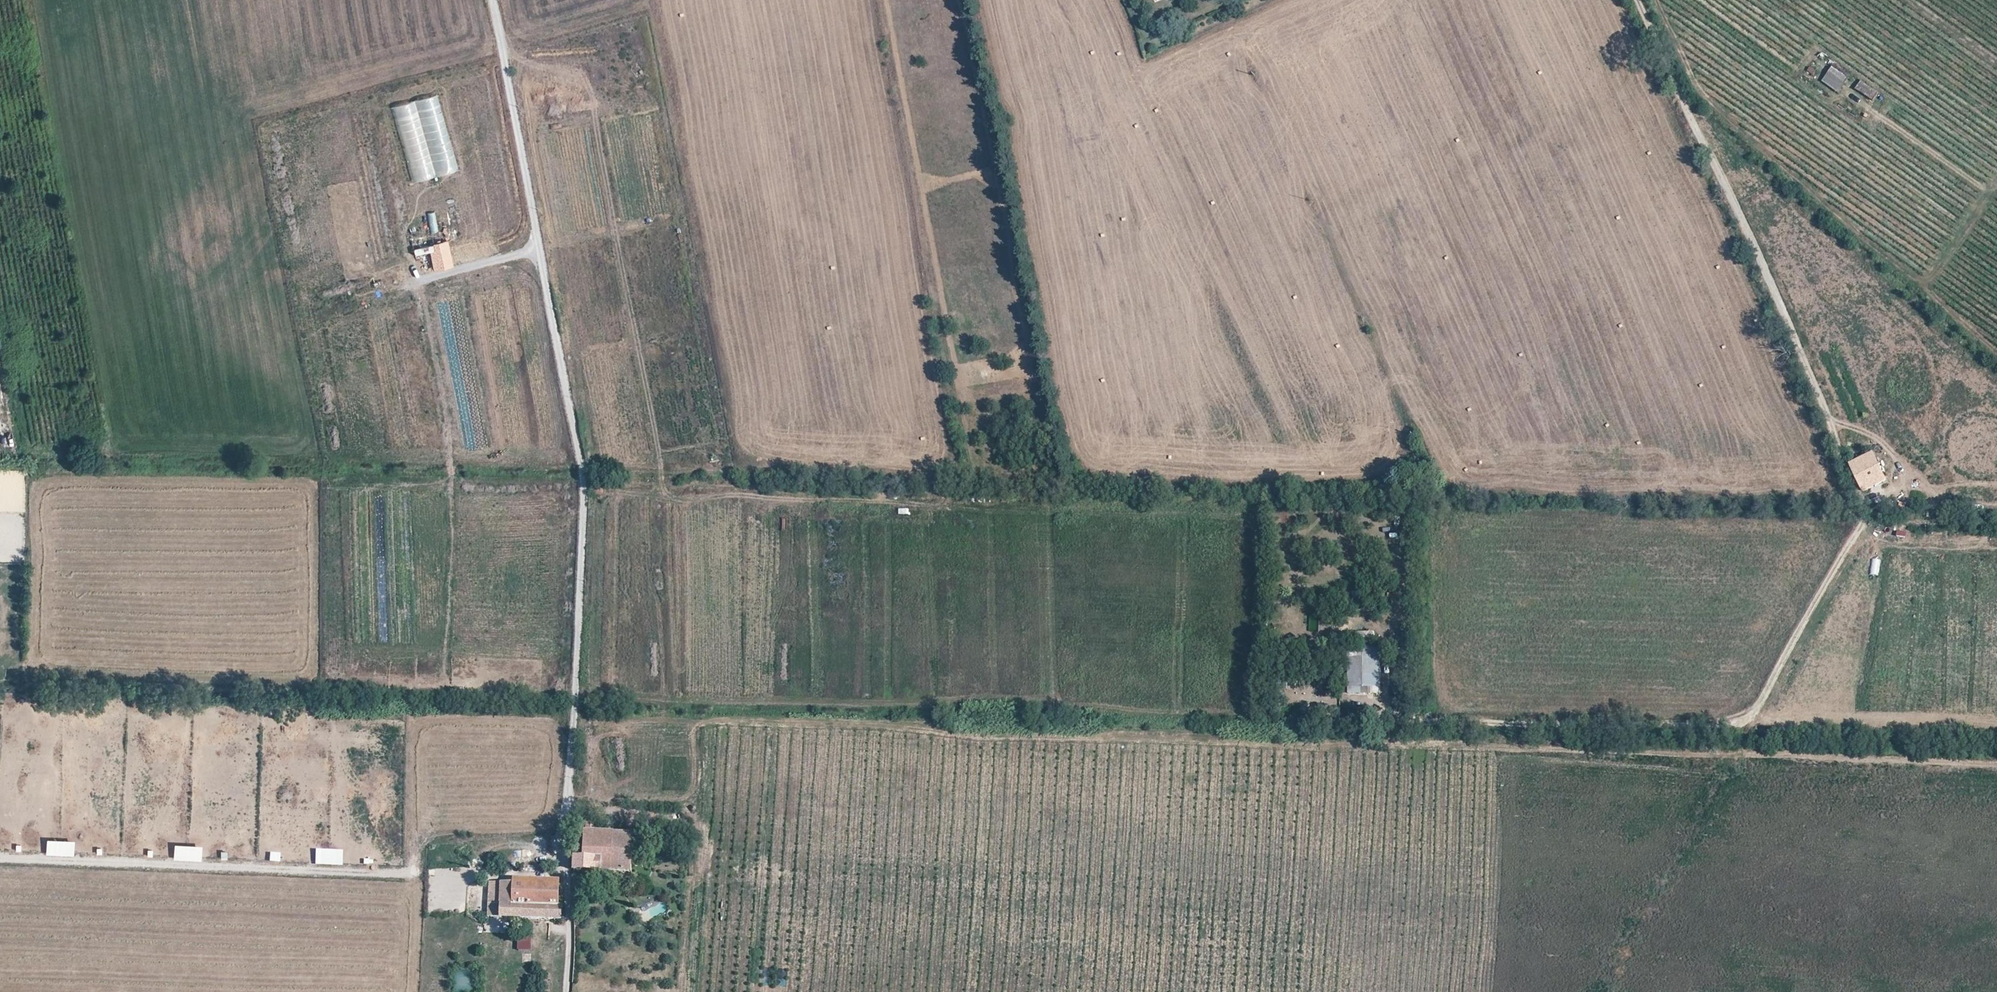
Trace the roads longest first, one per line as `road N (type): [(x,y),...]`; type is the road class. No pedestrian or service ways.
road 1 (track): [(1431,718),(1742,719),(1865,511),(1636,0)]
road 2 (track): [(571,991),(567,857),(584,452),(495,0)]
road 3 (track): [(0,859),(411,872)]

